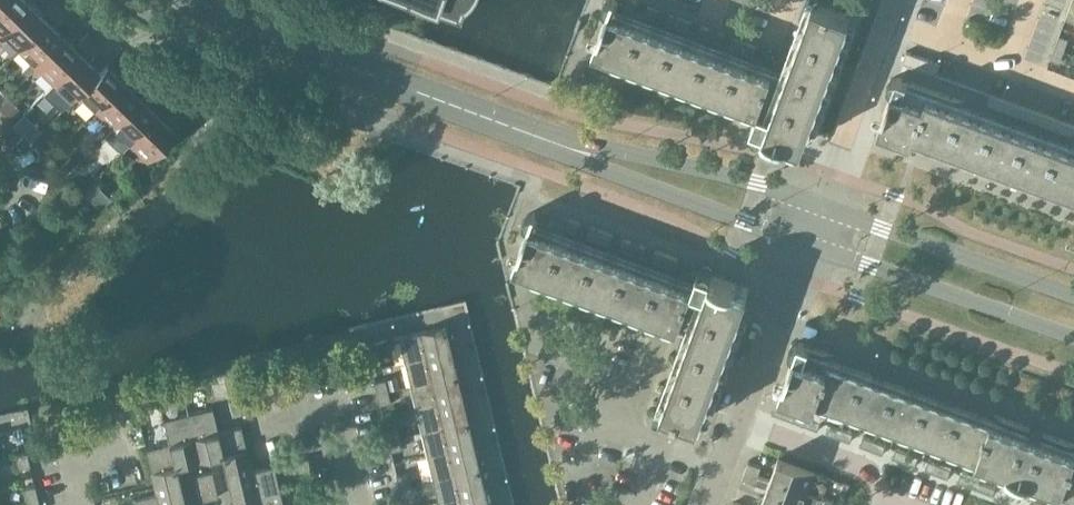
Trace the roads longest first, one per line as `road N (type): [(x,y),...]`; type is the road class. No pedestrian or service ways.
road 1 (tertiary): [(541,139),(268,37),(200,0)]
road 2 (tertiary): [(818,206),(729,176),(541,139)]
road 3 (tertiary): [(804,245),(1073,338)]
road 4 (tertiary): [(541,139),(804,245)]
road 5 (tertiary): [(1073,297),(818,206)]
road 6 (residential): [(913,504),(879,492),(868,472),(735,426)]
road 7 (residential): [(887,21),(1073,91)]
road 8 (residential): [(818,206),(887,21)]
road 9 (residential): [(735,426),(783,300)]

